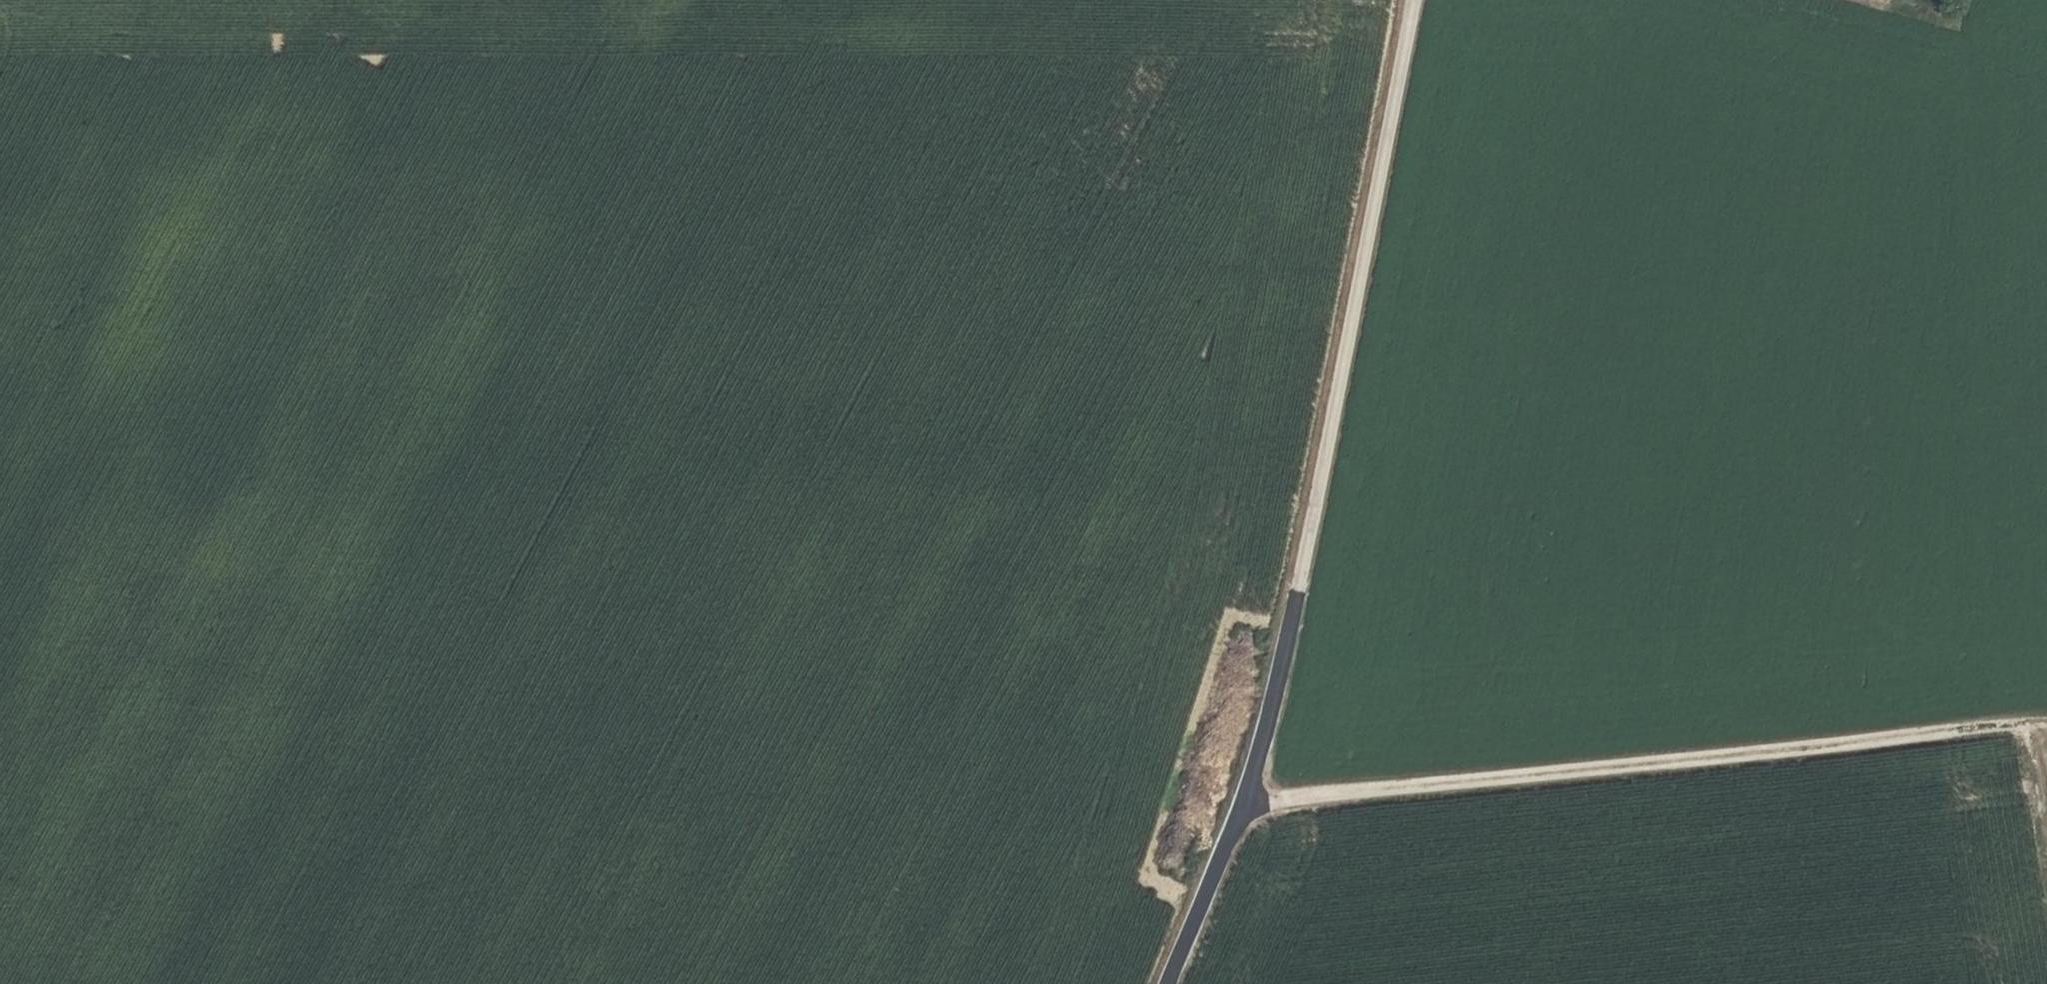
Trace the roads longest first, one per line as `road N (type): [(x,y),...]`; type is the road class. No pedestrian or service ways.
road 1 (track): [(1170,983),(1244,805),(1276,690),(1411,0)]
road 2 (track): [(1244,805),(2046,725)]

